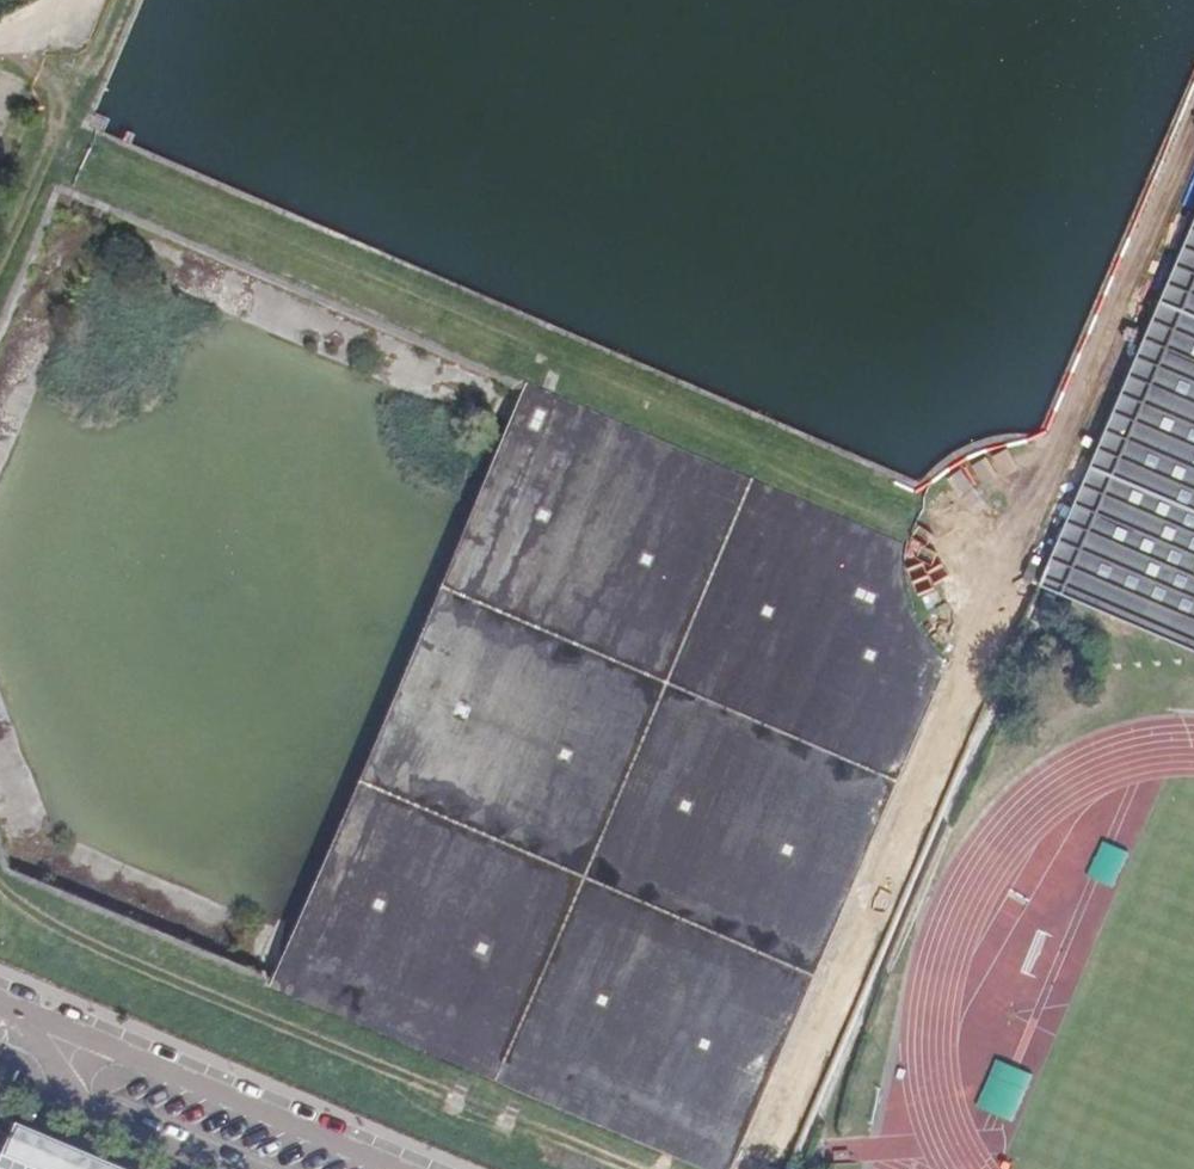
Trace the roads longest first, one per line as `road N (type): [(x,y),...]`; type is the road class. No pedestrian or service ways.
road 1 (unclassified): [(388,1168),(15,1011)]
road 2 (unclassified): [(15,1011),(99,1120),(210,1168)]

